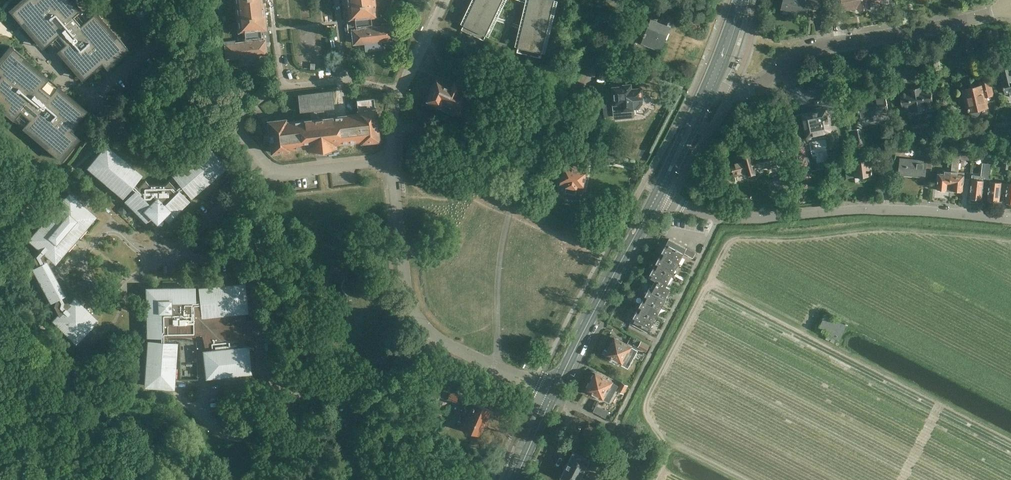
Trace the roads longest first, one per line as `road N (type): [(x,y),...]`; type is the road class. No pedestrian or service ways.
road 1 (track): [(1010,241),(878,230),(728,240),(649,395),(668,448),(658,479)]
road 2 (unclassified): [(552,396),(437,340),(420,322),(407,301),(393,162)]
road 3 (unclassified): [(1010,219),(859,208),(719,216)]
road 4 (residential): [(735,81),(764,82),(815,46),(1010,7)]
road 5 (unclassified): [(269,172),(114,0)]
road 6 (primary): [(552,396),(659,193)]
road 7 (track): [(525,170),(598,65),(616,0)]
road 8 (unknown): [(226,125),(283,86),(346,80),(401,91)]
road 9 (unclassified): [(393,162),(396,104),(445,0)]
road 10 (primary): [(659,193),(715,75)]
road 11 (unclassified): [(269,172),(393,162)]

